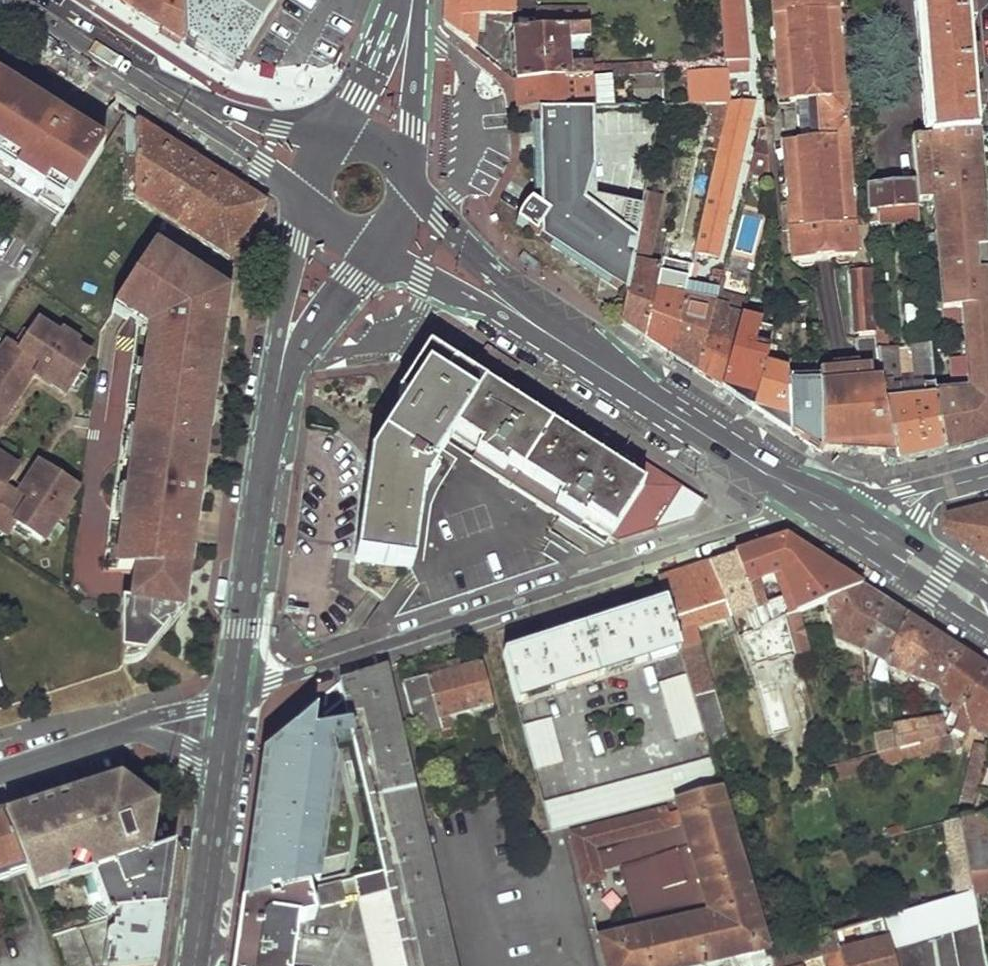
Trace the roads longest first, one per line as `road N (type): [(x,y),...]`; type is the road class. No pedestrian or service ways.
road 1 (residential): [(231,690),(758,529),(781,518),(801,494)]
road 2 (secondary): [(273,386),(231,690)]
road 3 (secondary): [(562,343),(801,494)]
road 4 (secondary): [(562,343),(409,180)]
road 5 (secondary): [(376,240),(422,276),(562,343)]
road 6 (secondary): [(222,760),(194,965)]
road 7 (secondary): [(336,142),(140,76)]
road 8 (secondary): [(140,76),(260,169),(306,188)]
road 9 (secondary): [(308,205),(273,386)]
road 10 (secondary): [(273,386),(366,243)]
road 11 (residential): [(404,166),(413,123),(410,15)]
road 12 (residential): [(410,15),(341,141)]
road 13 (secondary): [(140,76),(25,0)]
road 14 (residential): [(119,734),(0,773)]

